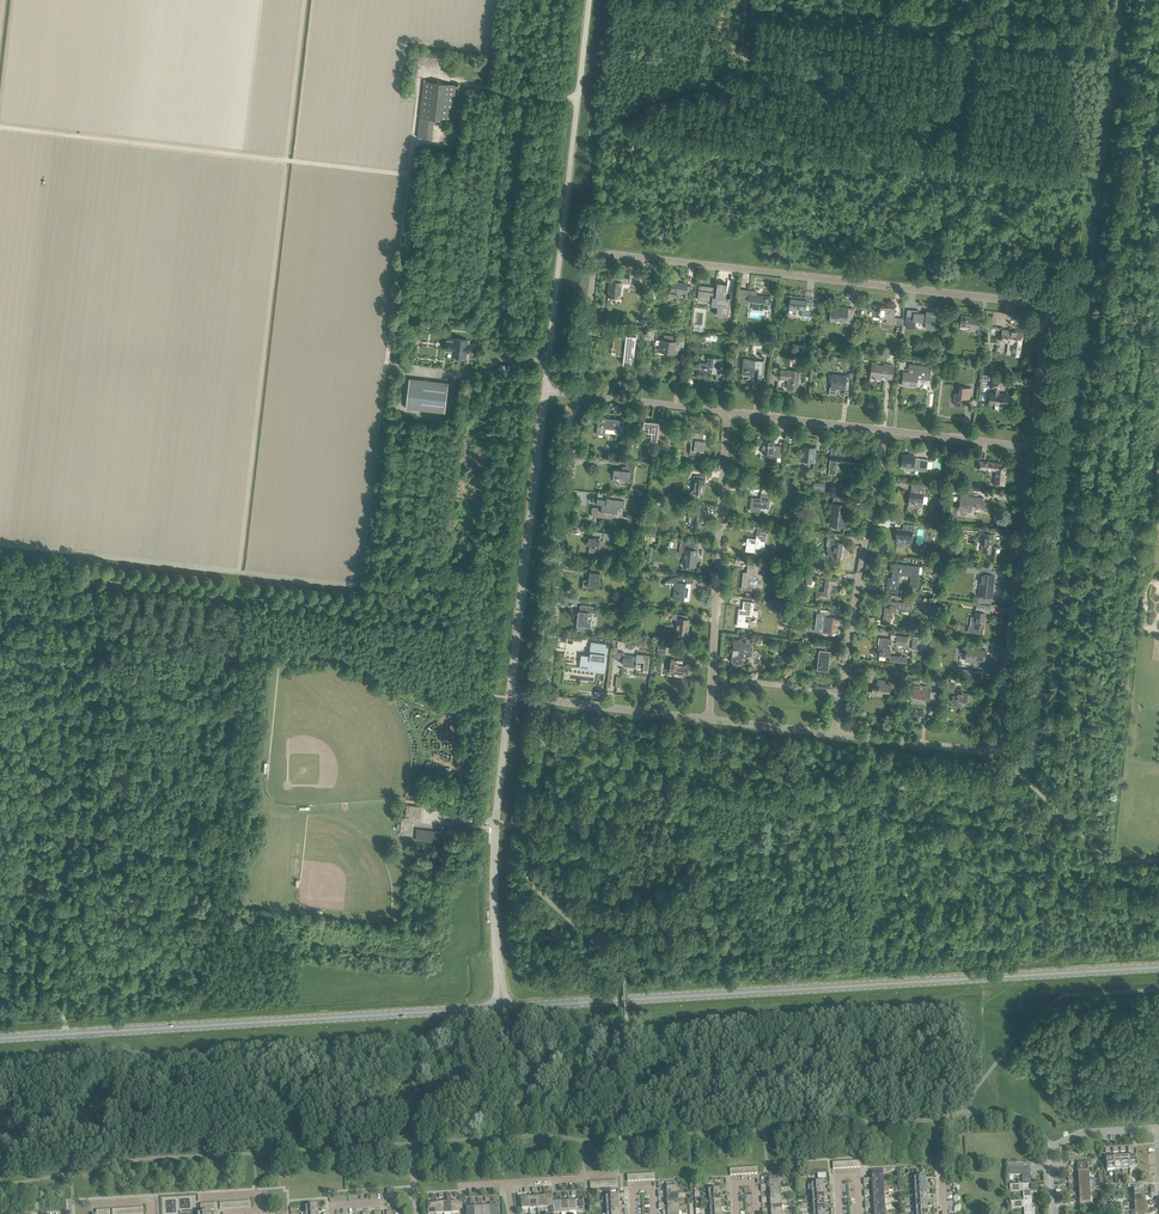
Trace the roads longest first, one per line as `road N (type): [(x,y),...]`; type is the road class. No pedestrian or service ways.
road 1 (residential): [(580,395),(596,264),(610,255),(1038,304),(1046,311),(1031,447)]
road 2 (tertiary): [(510,1006),(1158,967)]
road 3 (tertiary): [(0,1039),(493,1008)]
road 4 (residential): [(1031,447),(998,749),(835,733)]
road 5 (track): [(407,174),(0,127)]
road 6 (unclassified): [(545,391),(589,0)]
road 7 (unclassified): [(510,697),(545,391)]
road 8 (residential): [(546,700),(580,395)]
road 9 (residential): [(840,694),(886,431)]
road 10 (residential): [(712,678),(726,413)]
road 11 (unclassified): [(496,955),(494,823),(510,697)]
road 12 (residential): [(1051,1213),(1052,1146),(1080,1132),(1147,1128),(1158,1138)]
road 13 (residential): [(709,719),(546,700)]
road 14 (residential): [(886,431),(726,413)]
road 15 (residential): [(726,413),(580,395)]
road 16 (residential): [(1031,447),(886,431)]
road 17 (track): [(0,544),(137,560)]
road 18 (residential): [(840,694),(712,678)]
road 19 (residential): [(835,733),(709,719)]

